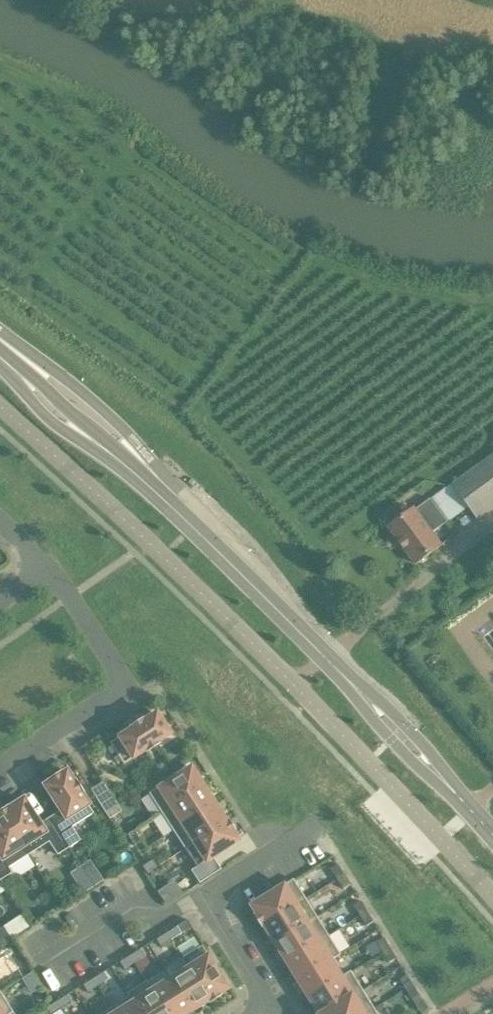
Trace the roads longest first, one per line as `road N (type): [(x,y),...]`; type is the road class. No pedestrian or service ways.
road 1 (unclassified): [(0,408),(236,626),(492,897)]
road 2 (secondary): [(492,835),(192,527),(0,357)]
road 3 (residential): [(0,765),(113,688),(114,666),(45,567)]
road 4 (residential): [(52,960),(134,909),(169,914),(200,898)]
road 5 (residential): [(315,825),(200,898)]
road 6 (residential): [(200,898),(270,1009)]

